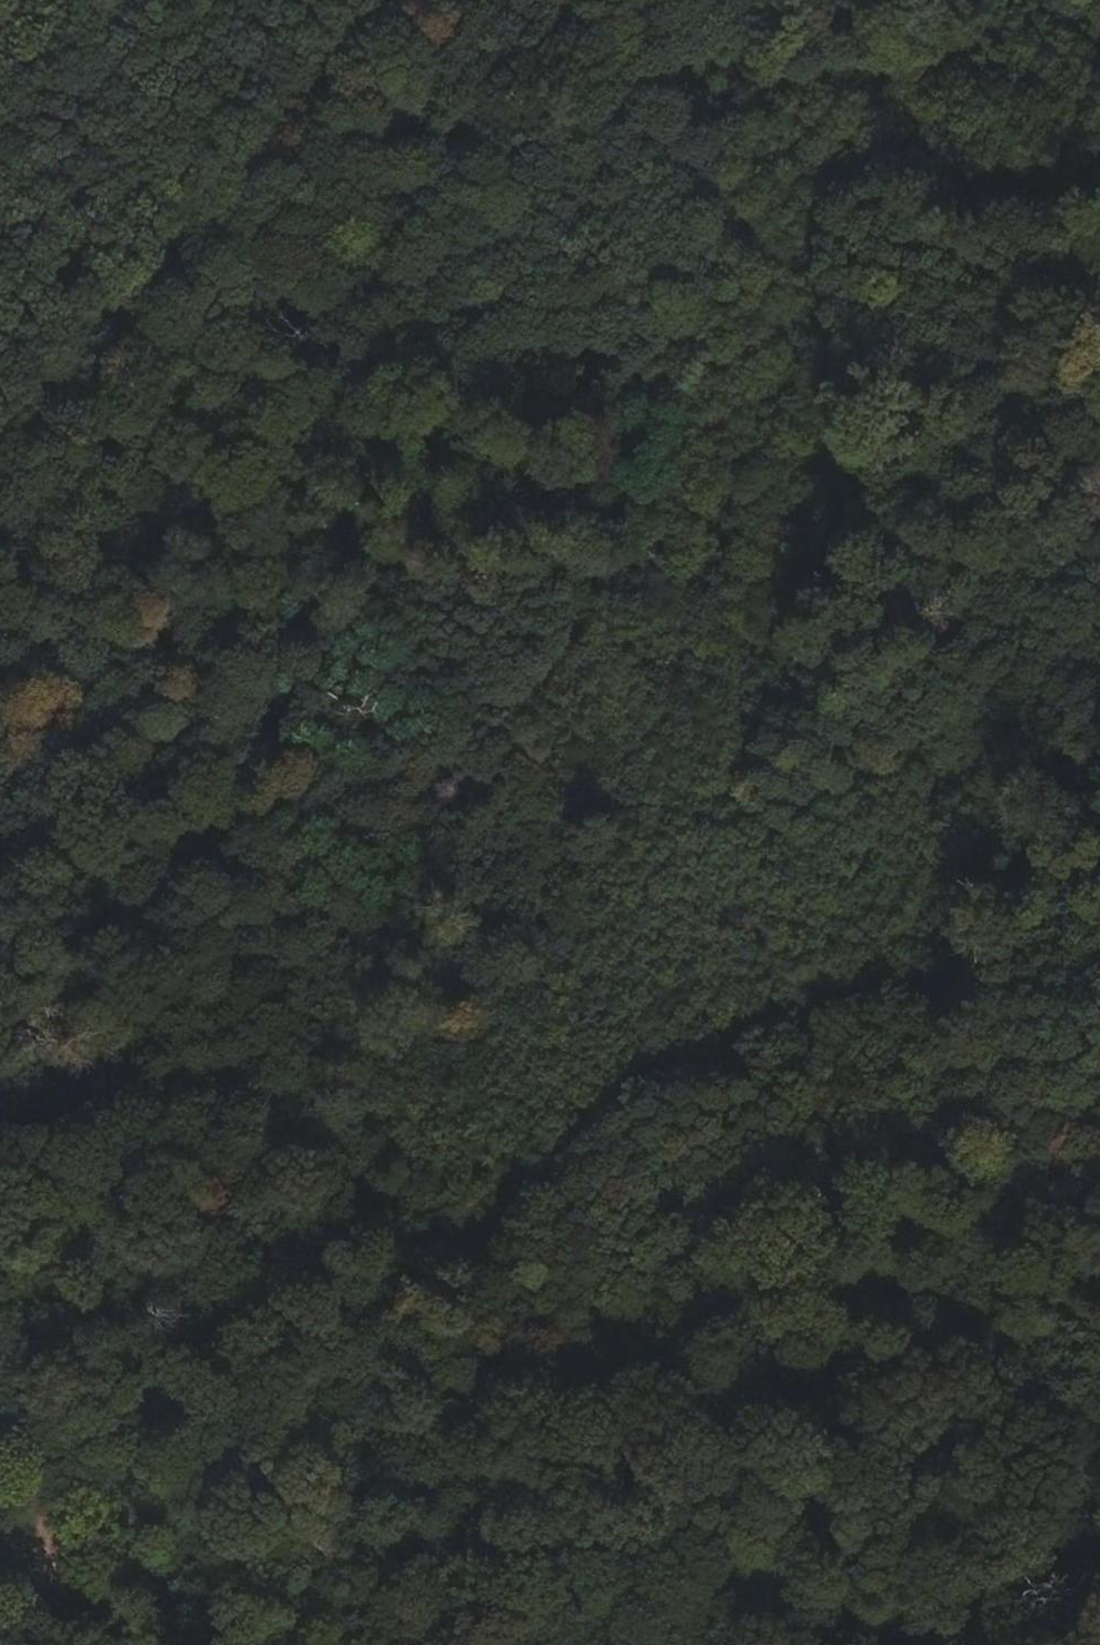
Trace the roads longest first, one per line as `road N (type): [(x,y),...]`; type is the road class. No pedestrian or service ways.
road 1 (track): [(1099,561),(948,639),(1099,937)]
road 2 (track): [(65,1521),(0,1383)]
road 3 (track): [(124,1644),(65,1521)]
road 4 (track): [(0,1640),(65,1521)]

